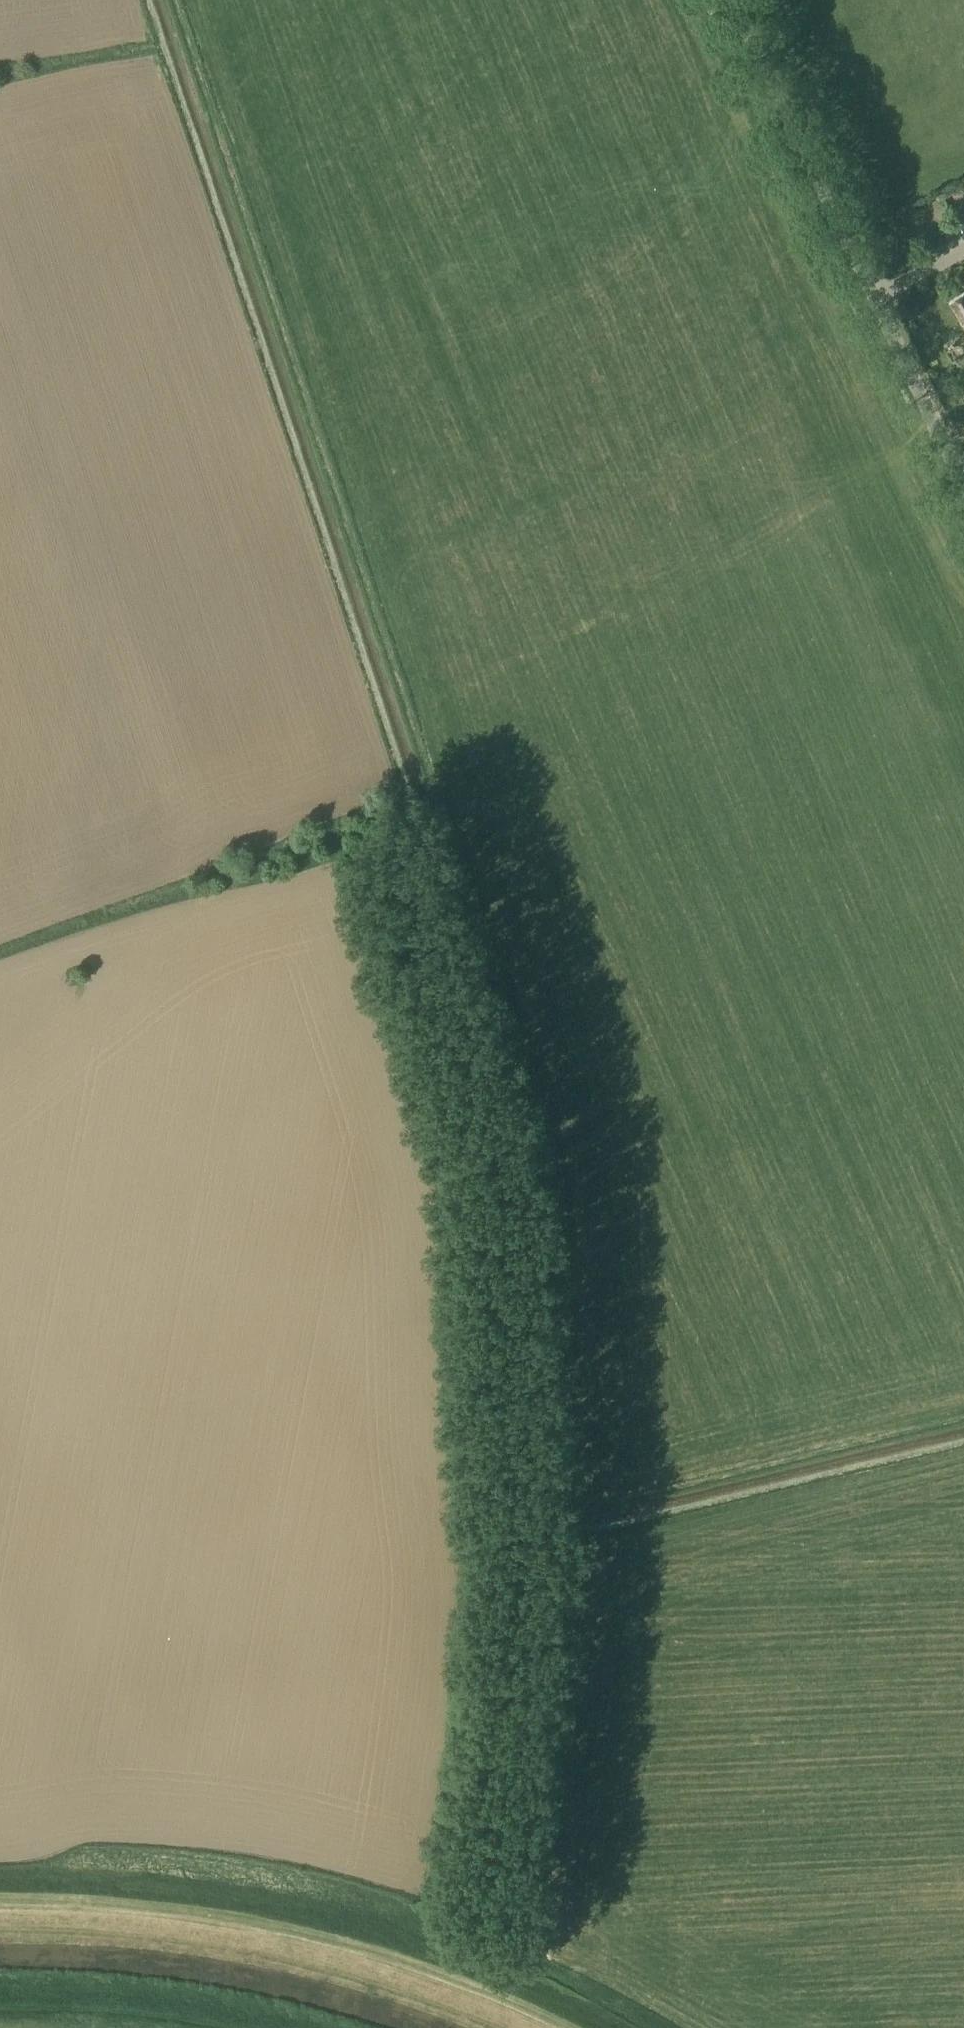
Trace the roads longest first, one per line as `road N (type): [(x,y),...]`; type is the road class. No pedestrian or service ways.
road 1 (unclassified): [(963,477),(736,0)]

